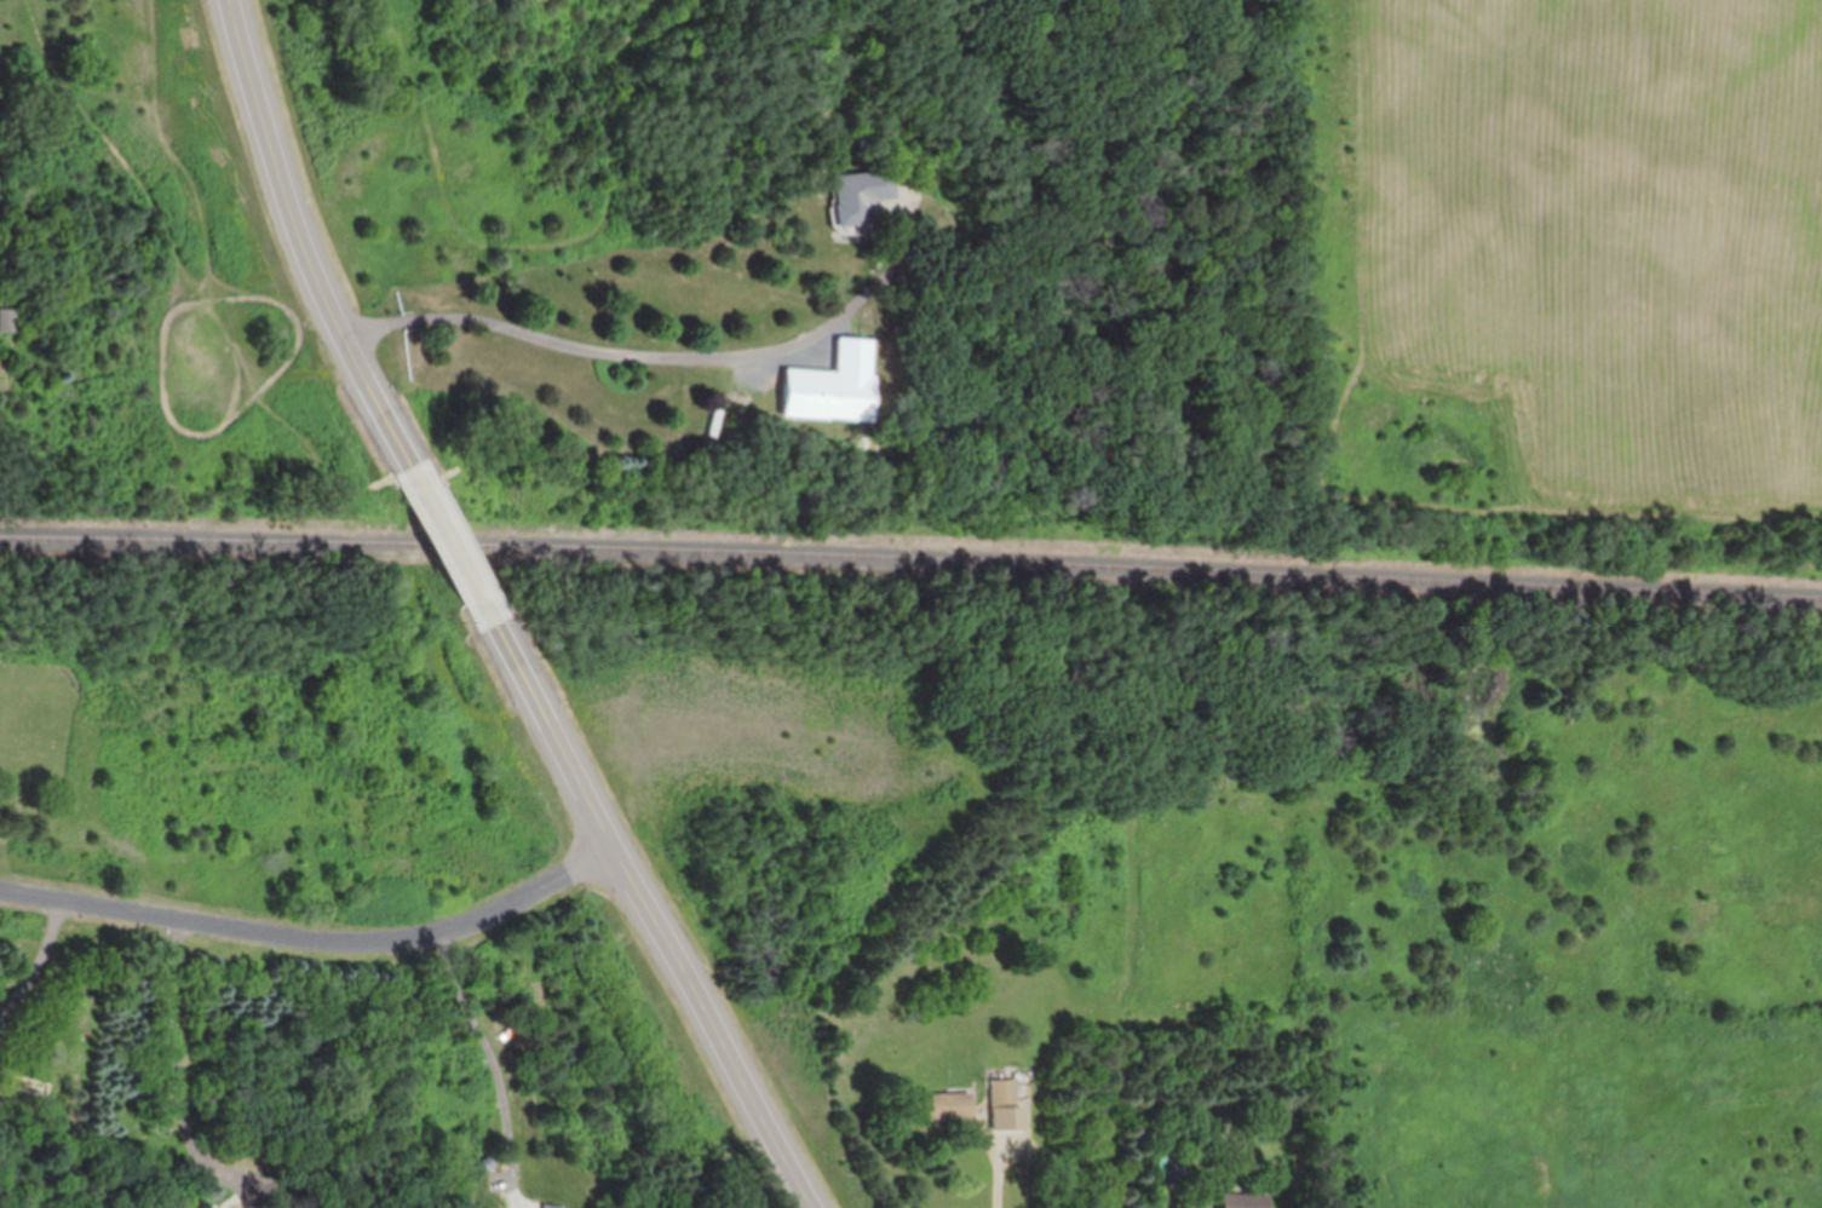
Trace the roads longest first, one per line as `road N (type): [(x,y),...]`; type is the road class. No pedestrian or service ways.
road 1 (residential): [(492,614),(815,1207)]
road 2 (residential): [(619,844),(467,928),(331,948),(0,897)]
road 3 (residential): [(230,0),(270,150),(347,343),(421,490)]
road 4 (residential): [(421,490),(492,614)]

